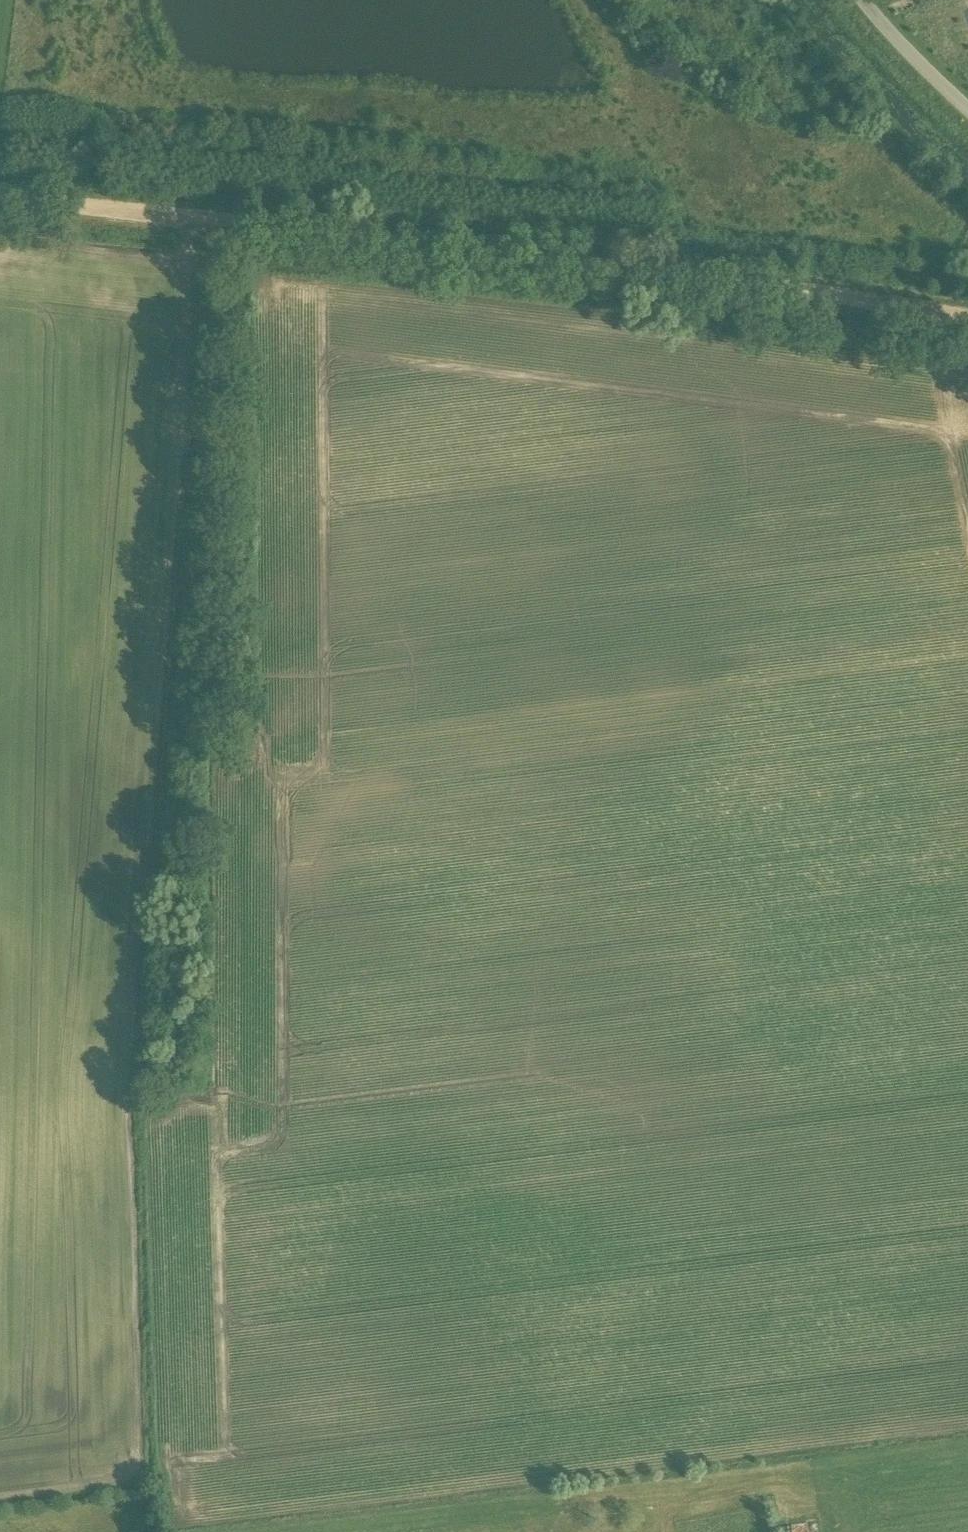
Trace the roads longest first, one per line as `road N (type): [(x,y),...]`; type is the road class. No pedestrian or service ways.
road 1 (track): [(0,202),(967,317)]
road 2 (unclassified): [(967,108),(858,0)]

